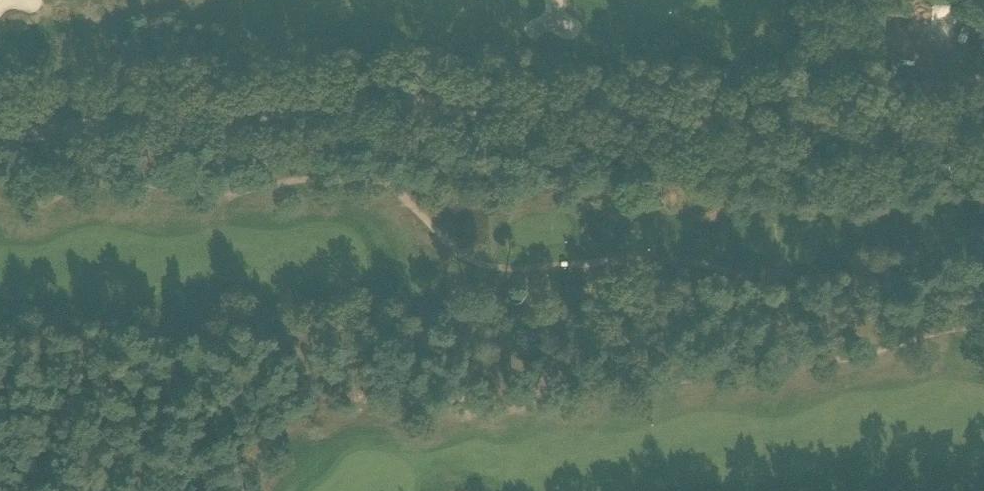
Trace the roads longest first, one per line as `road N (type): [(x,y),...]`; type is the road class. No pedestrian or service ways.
road 1 (track): [(983,136),(321,97),(0,129)]

